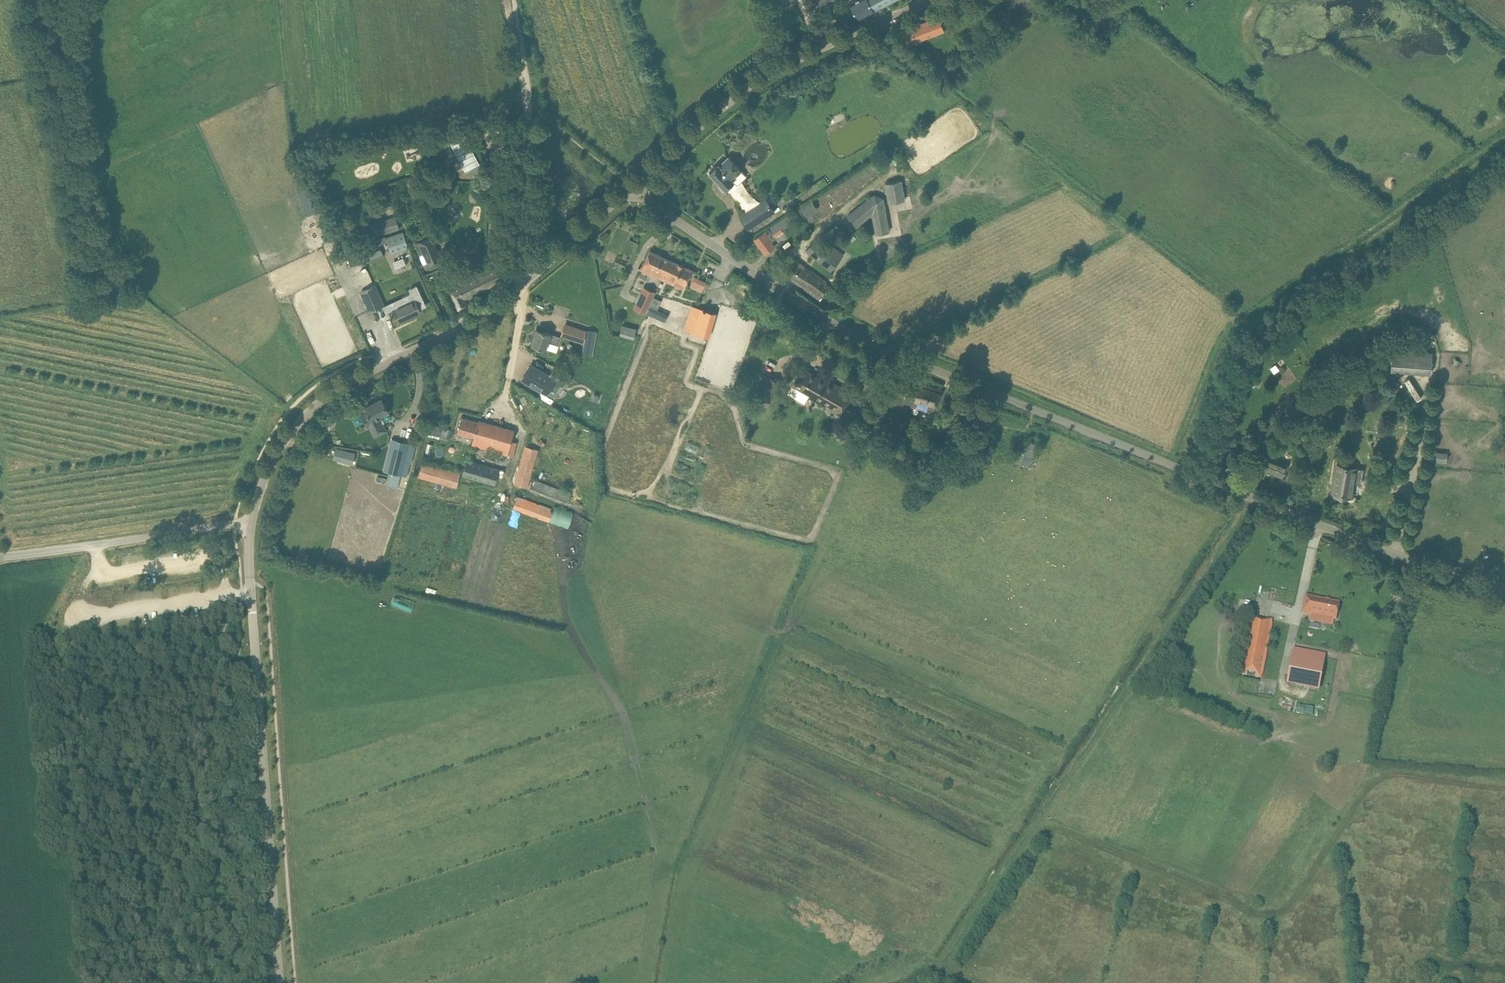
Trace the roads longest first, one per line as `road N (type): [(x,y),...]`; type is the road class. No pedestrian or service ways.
road 1 (unclassified): [(1504,587),(1319,525),(895,354),(817,314),(634,187)]
road 2 (unclassified): [(251,523),(281,447),(322,399),(488,312),(634,187)]
road 3 (unclassified): [(280,982),(251,523)]
road 4 (unclassified): [(634,187),(773,72),(931,0)]
road 5 (track): [(534,274),(523,260),(525,101),(509,0)]
road 6 (unclassified): [(251,523),(0,557)]

